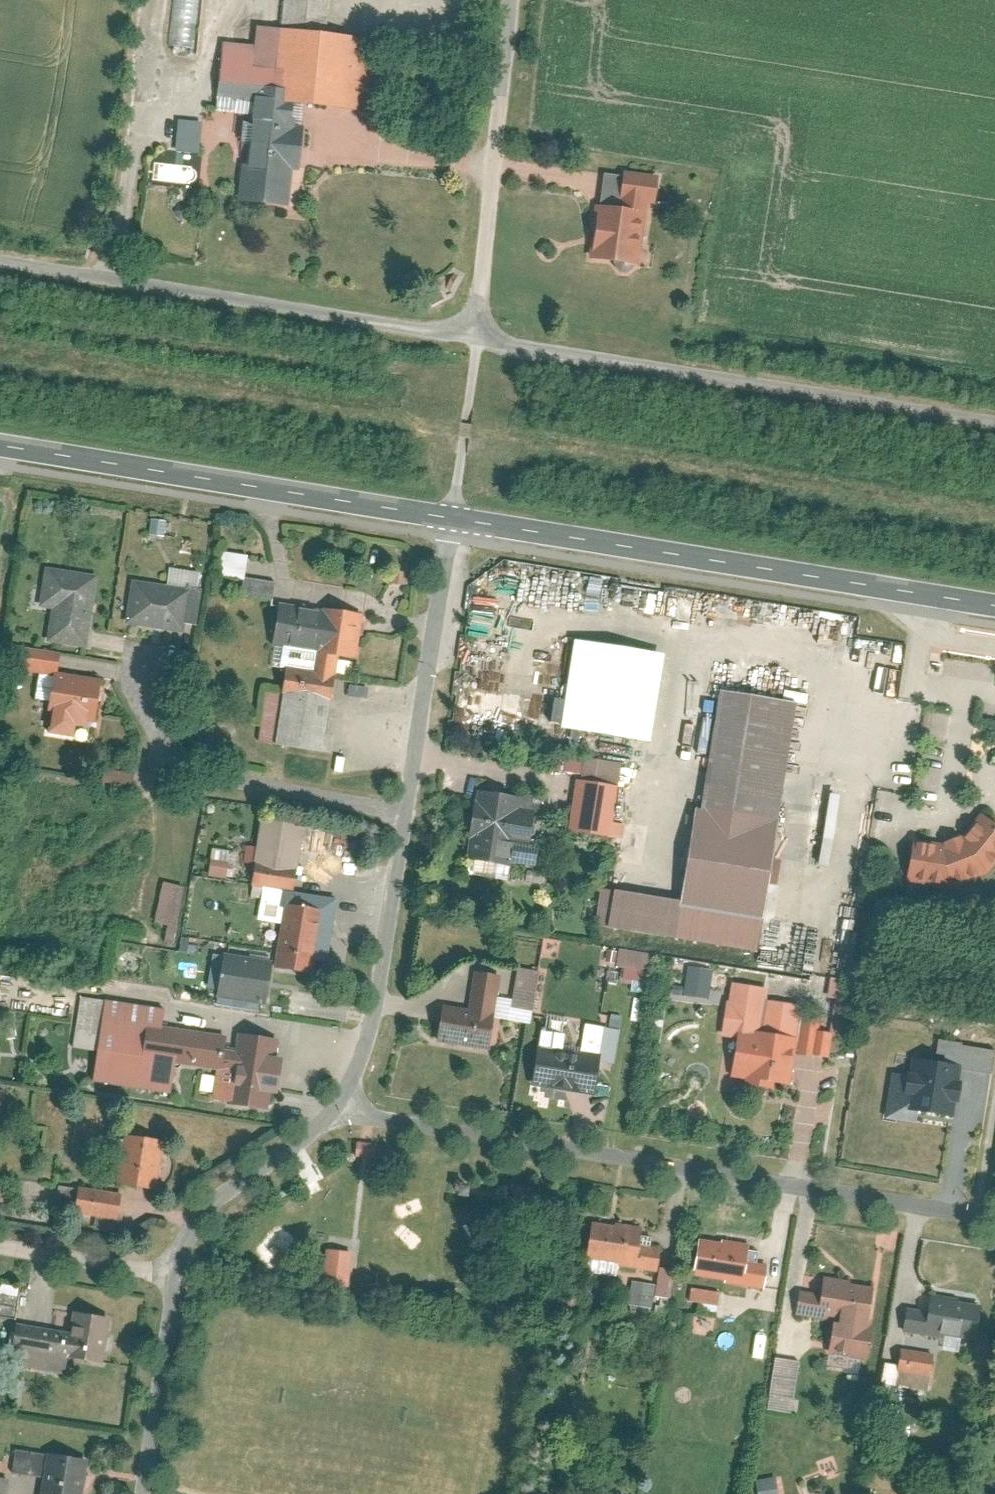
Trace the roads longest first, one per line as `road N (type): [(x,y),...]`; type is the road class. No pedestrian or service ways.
road 1 (residential): [(346,1099),(370,1117),(994,1220)]
road 2 (tertiary): [(454,516),(994,603)]
road 3 (residential): [(994,424),(477,337)]
road 4 (residential): [(477,337),(0,260)]
road 5 (tertiary): [(0,443),(454,516)]
road 6 (residential): [(411,807),(178,774),(150,744),(154,654)]
road 7 (residential): [(477,337),(511,0)]
road 8 (residential): [(346,1099),(382,1004),(411,807)]
road 9 (residential): [(411,807),(454,516)]
road 10 (residential): [(172,1273),(207,1210),(323,1126),(346,1099)]
road 11 (residential): [(142,1493),(172,1273)]
road 12 (residential): [(172,1273),(0,1241)]

